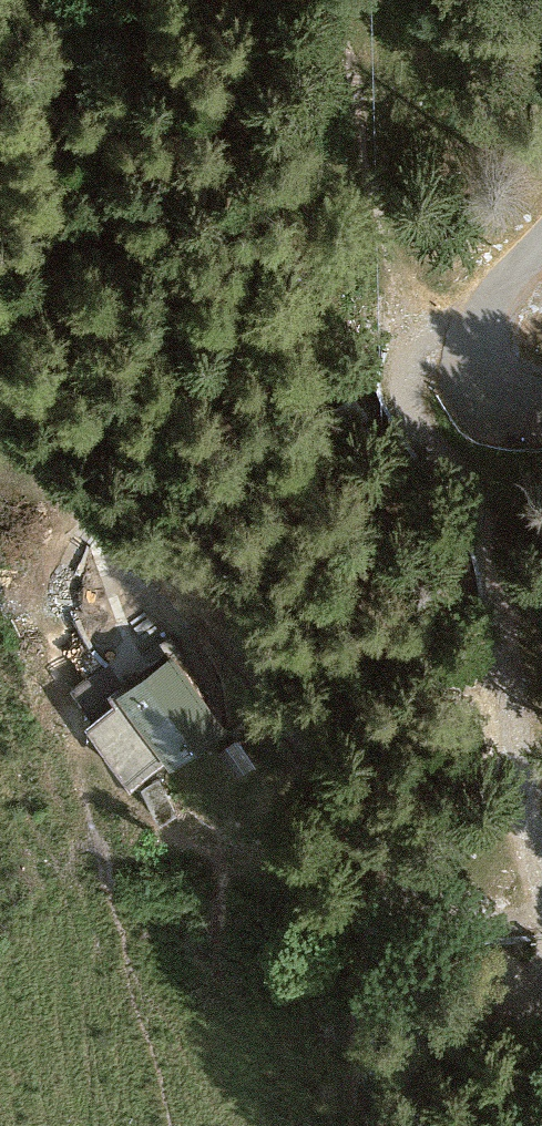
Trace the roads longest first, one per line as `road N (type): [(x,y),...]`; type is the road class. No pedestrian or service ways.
road 1 (track): [(402,398),(493,542),(534,649),(525,791),(541,957)]
road 2 (track): [(417,882),(372,840),(212,618),(57,451)]
road 3 (unclassified): [(541,195),(461,365),(478,396),(533,413),(541,407)]

